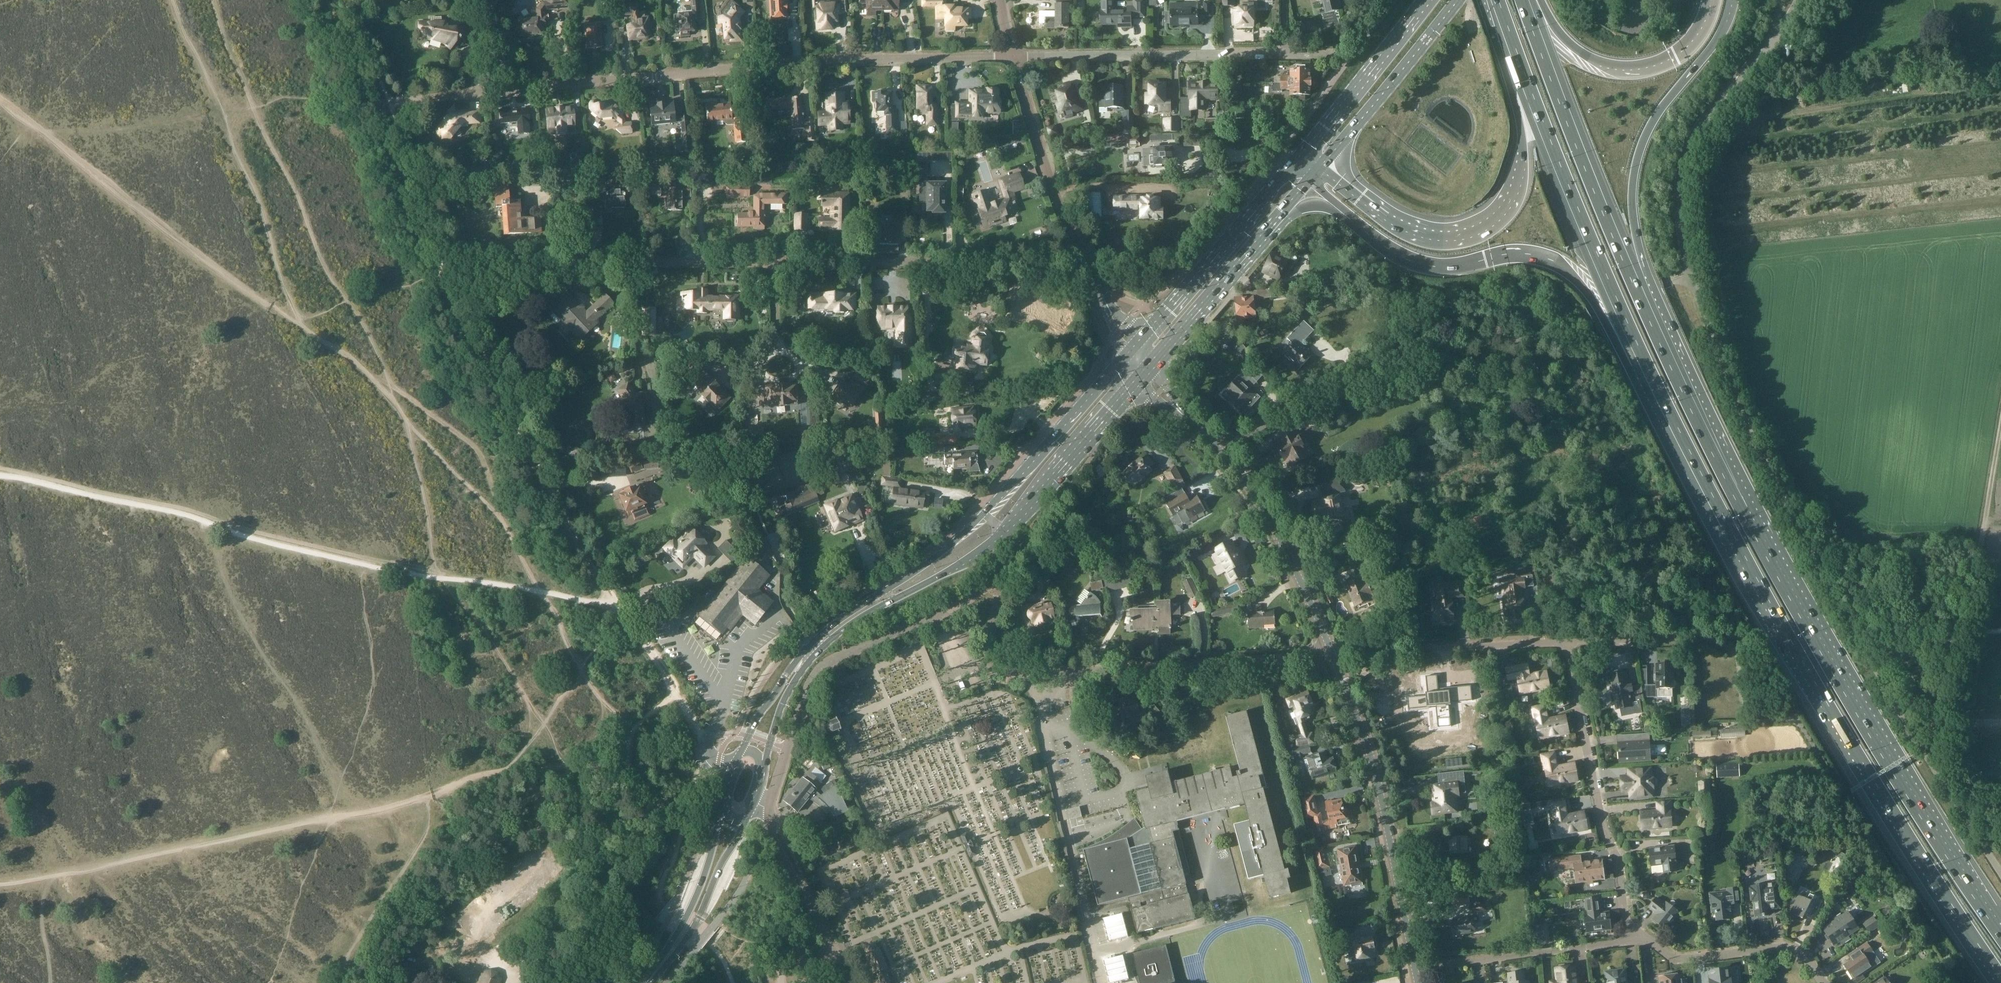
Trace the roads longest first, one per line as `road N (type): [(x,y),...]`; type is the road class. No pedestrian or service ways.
road 1 (unclassified): [(2000,873),(1836,604),(1717,361),(1690,276),(1678,184),(1688,150),(1800,0)]
road 2 (motorway): [(2000,930),(1805,618),(1632,273)]
road 3 (motorway): [(1642,361),(1817,693),(2000,978)]
road 4 (track): [(613,604),(500,411),(328,0)]
road 5 (residential): [(441,276),(621,261),(866,266),(1082,255)]
road 6 (residential): [(376,101),(1013,55)]
road 7 (primary): [(1125,356),(957,539),(810,644),(740,754)]
road 8 (primary): [(764,769),(789,691),(819,652),(850,624),(1004,535),(1139,381)]
road 9 (track): [(452,787),(369,813),(0,881)]
road 10 (motorway): [(1519,66),(1524,151),(1516,190),(1469,231),(1447,236),(1403,226),(1324,162)]
road 11 (unclassified): [(984,663),(1024,676),(1301,659),(1329,647)]
road 12 (motorway): [(1352,217),(1430,263),(1521,253),(1554,263),(1642,361)]
road 13 (track): [(272,303),(0,98)]
road 14 (residential): [(1013,55),(1286,53),(1285,0)]
road 15 (residential): [(1415,968),(1371,755),(1333,655)]
road 16 (motorway): [(1519,66),(1642,361)]
road 17 (residential): [(1632,937),(1605,826),(1576,757),(1555,642)]
road 18 (motorway): [(1632,273),(1639,156),(1663,107),(1720,36),(1733,0)]
road 19 (motorway): [(1632,273),(1526,0)]
road 20 (unclassified): [(768,808),(814,677),(845,654),(927,619)]
road 21 (primary): [(1301,155),(1141,339)]
road 22 (motorway): [(1711,0),(1687,47),(1635,70),(1598,64),(1526,0)]
road 23 (residential): [(1329,647),(1275,527),(1218,448)]
road 24 (residential): [(1333,655),(1555,642)]
road 25 (residential): [(1632,937),(1415,968)]
road 26 (residential): [(1082,255),(1030,126),(1013,55)]
road 27 (residential): [(1824,982),(1807,958),(1787,950),(1680,960),(1632,937)]
road 28 (primary): [(1324,162),(1458,0)]
road 29 (track): [(1956,631),(1976,569),(2000,429)]
road 30 (primary): [(1155,363),(1282,212)]
road 31 (primary): [(1423,0),(1301,155)]
road 32 (track): [(710,757),(613,604)]
road 33 (track): [(628,772),(485,773),(452,787)]
road 34 (primary): [(722,796),(706,869),(669,955)]
road 35 (residential): [(1361,376),(1218,448)]
road 36 (primary): [(669,955),(699,918),(748,817)]
road 37 (track): [(1930,767),(1956,631)]
road 38 (residential): [(1555,642),(1685,637)]

